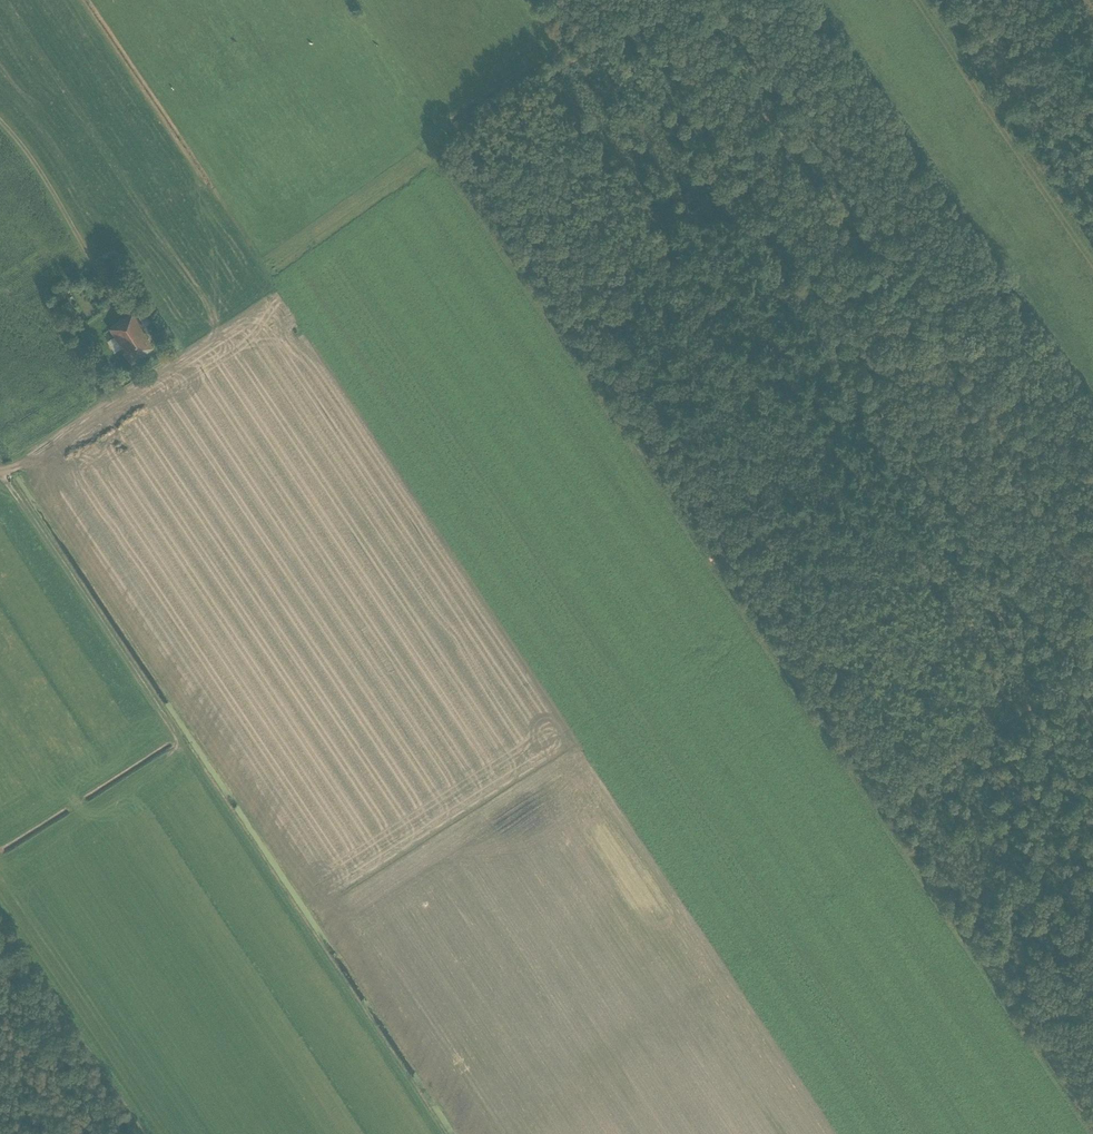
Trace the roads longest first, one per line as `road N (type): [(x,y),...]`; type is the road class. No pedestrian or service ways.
road 1 (track): [(269,303),(0,471)]

